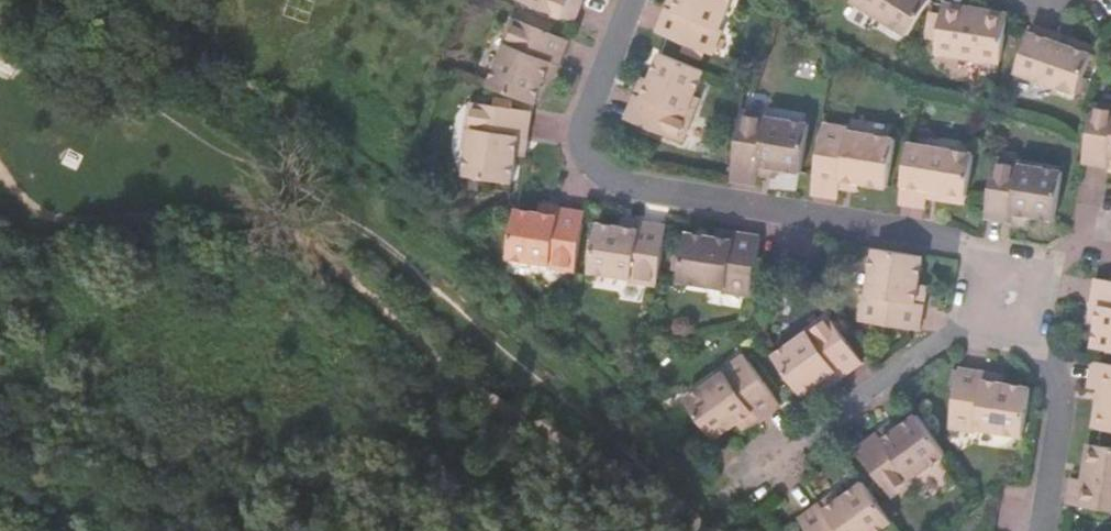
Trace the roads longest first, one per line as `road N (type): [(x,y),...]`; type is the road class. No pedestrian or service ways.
road 1 (residential): [(1020,297),(948,244),(574,175),(639,0)]
road 2 (residential): [(1020,297),(722,501)]
road 3 (residential): [(1053,530),(1064,398),(1020,297)]

